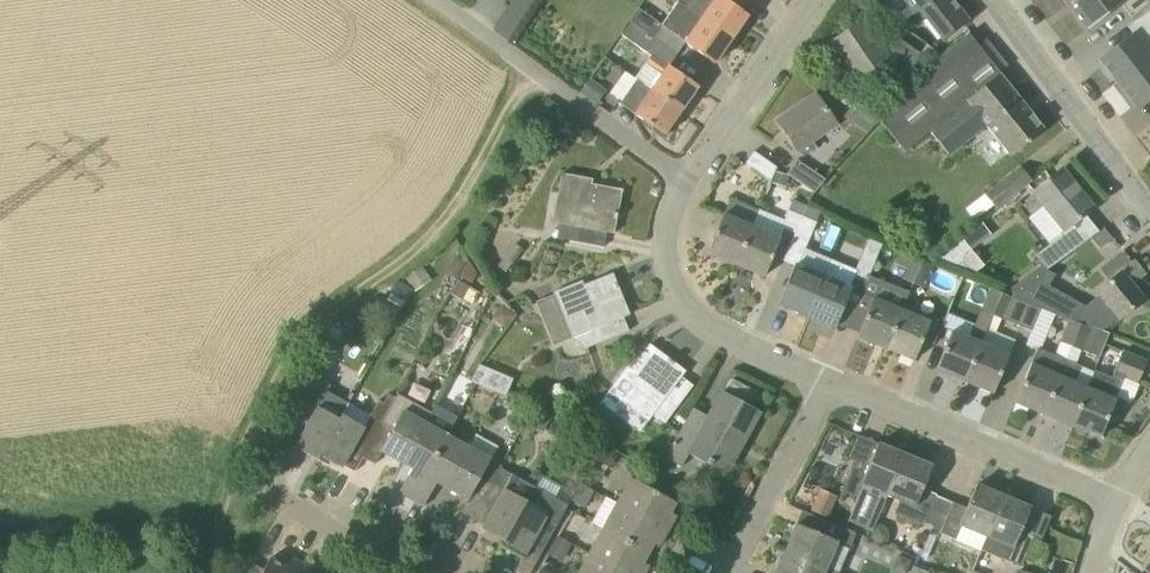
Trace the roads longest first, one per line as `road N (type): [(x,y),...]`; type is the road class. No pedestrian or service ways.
road 1 (track): [(534,72),(427,240),(321,315),(263,400),(229,480),(205,572)]
road 2 (residential): [(432,0),(685,180)]
road 3 (residential): [(1115,502),(831,384)]
road 4 (residential): [(831,384),(715,334),(684,299),(672,268),(671,224),(685,180)]
road 5 (tertiary): [(1149,211),(993,0)]
road 6 (residential): [(685,180),(814,0)]
road 7 (residential): [(728,572),(831,384)]
road 8 (residential): [(411,572),(261,497)]

